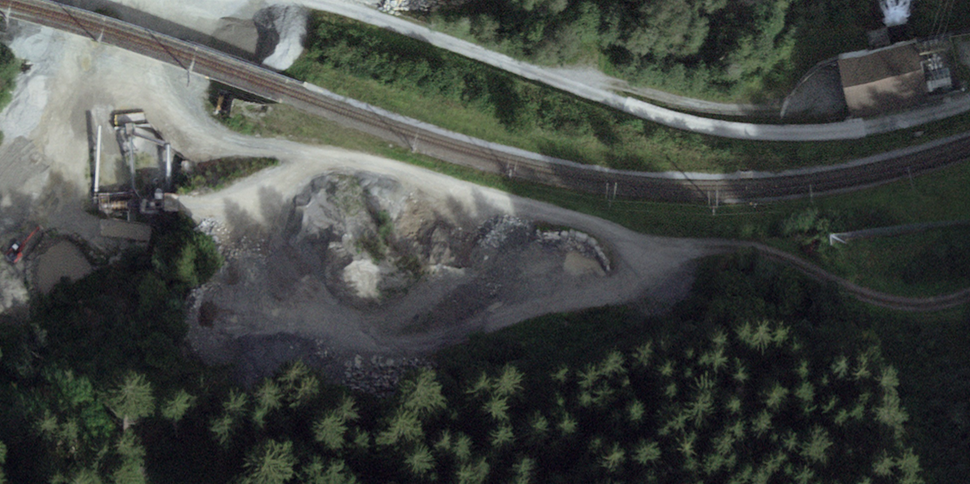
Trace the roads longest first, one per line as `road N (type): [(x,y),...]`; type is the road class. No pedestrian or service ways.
road 1 (track): [(124,0),(135,76),(161,114),(210,139),(368,163),(658,243),(745,247),(901,303),(969,293)]
road 2 (track): [(571,83),(720,131),(802,136),(879,128),(969,97)]
road 3 (track): [(317,0),(571,83)]
road 4 (track): [(571,83),(758,109),(821,96)]

